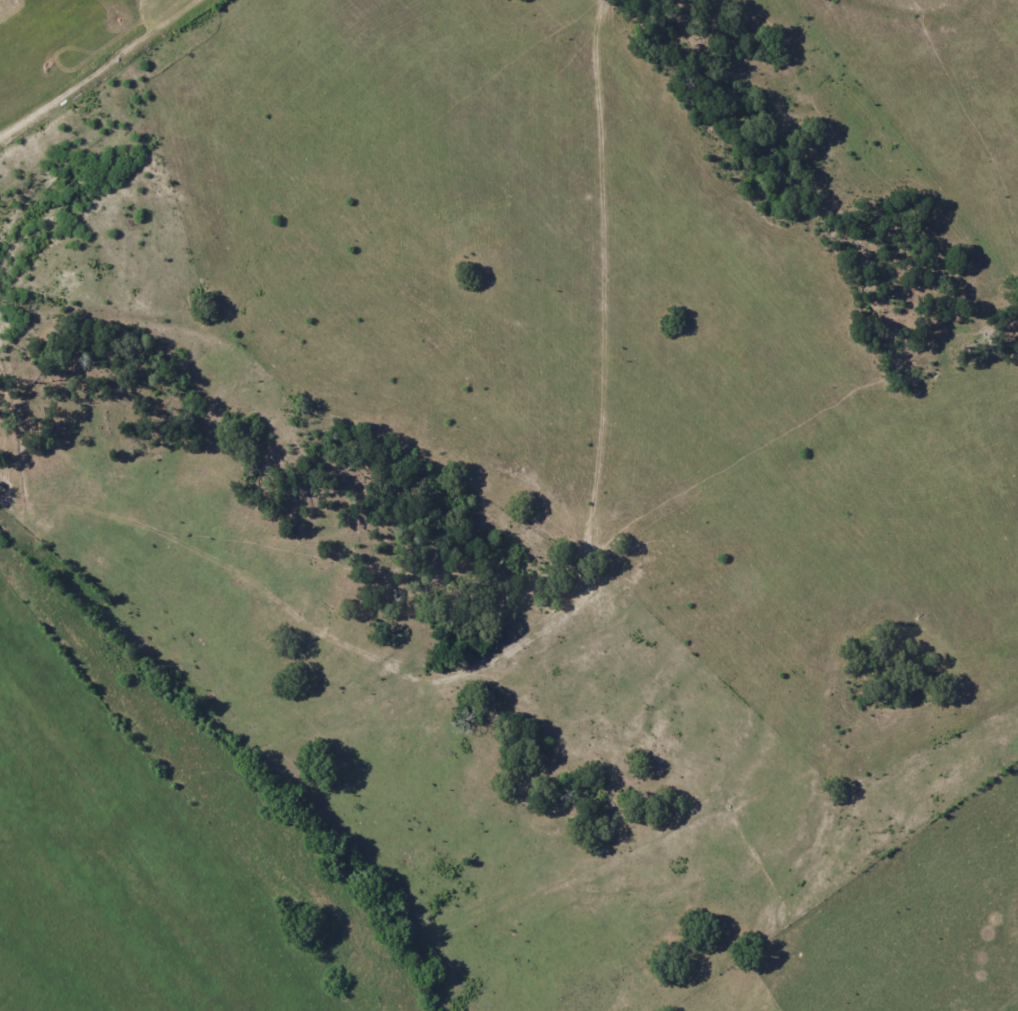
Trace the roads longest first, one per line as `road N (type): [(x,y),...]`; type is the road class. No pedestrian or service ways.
road 1 (residential): [(202,0),(0,145)]

